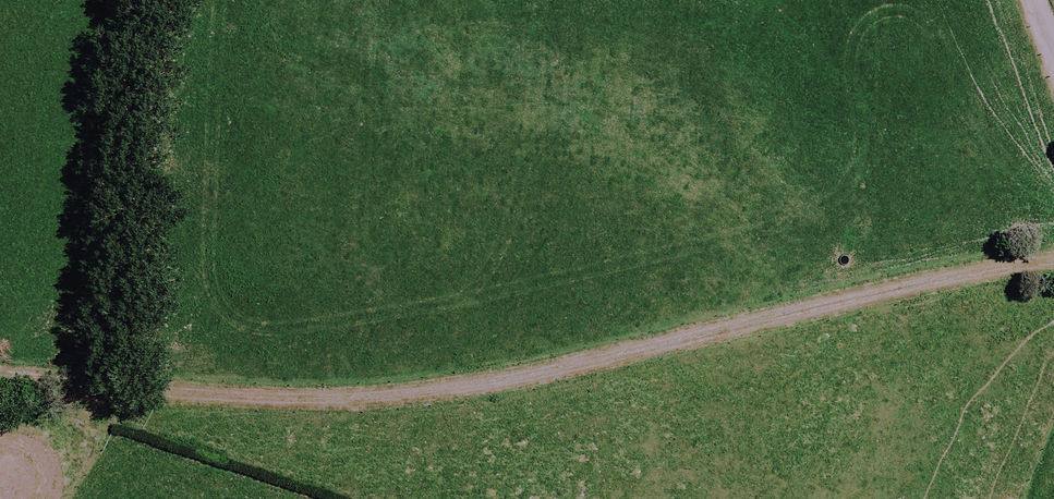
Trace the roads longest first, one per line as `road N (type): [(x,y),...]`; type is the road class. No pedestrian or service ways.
road 1 (track): [(246,401),(489,392),(902,278),(1053,252)]
road 2 (unclassified): [(0,378),(246,401)]

